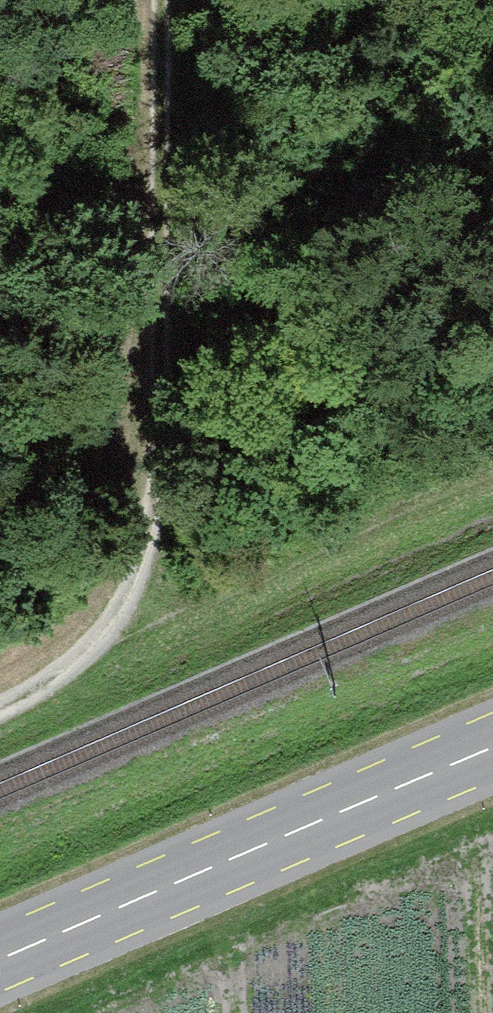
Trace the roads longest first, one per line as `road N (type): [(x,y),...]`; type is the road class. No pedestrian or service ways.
road 1 (track): [(156,0),(155,324),(148,503),(135,574),(94,645),(0,686)]
road 2 (primary): [(492,748),(0,959)]
road 3 (track): [(492,459),(94,645)]
road 4 (track): [(155,324),(258,423),(329,460),(431,485)]

